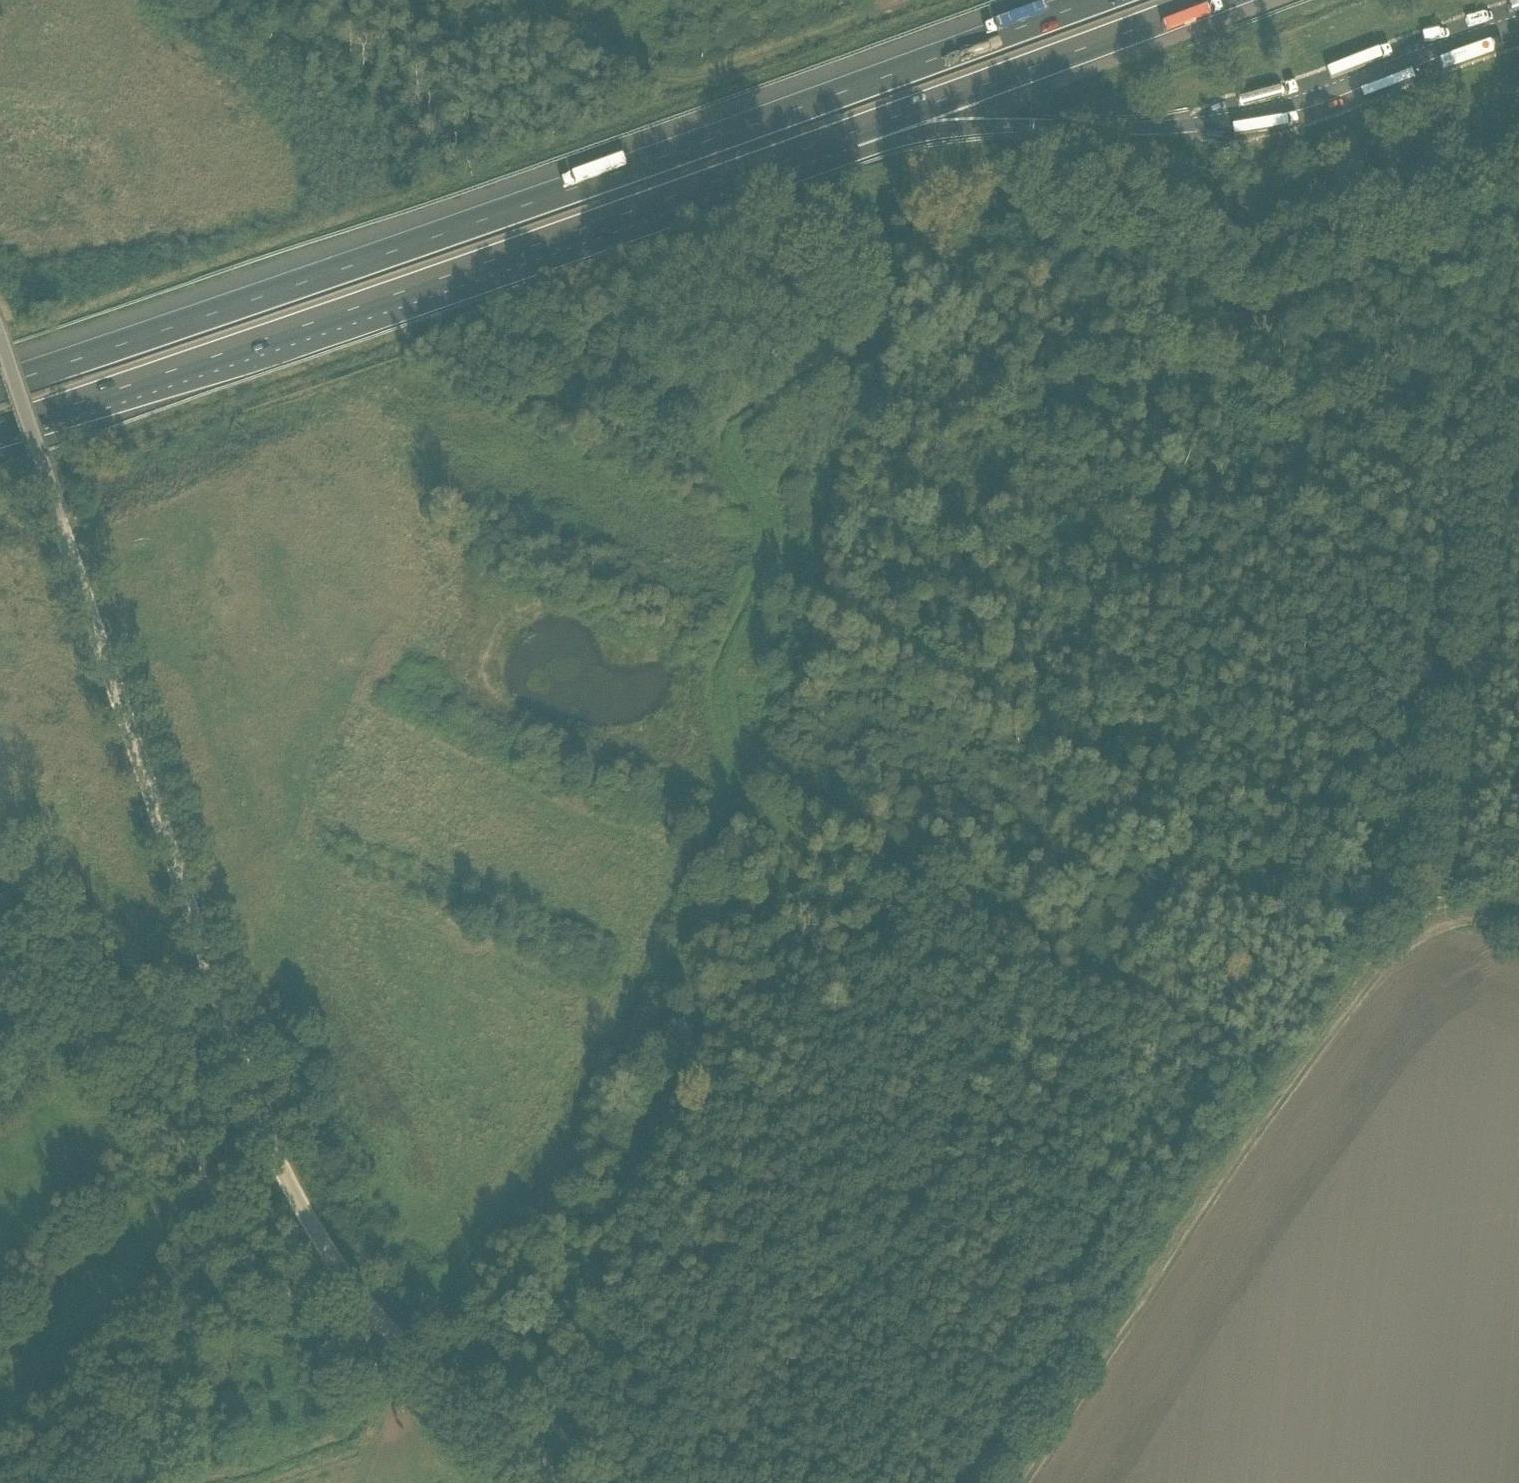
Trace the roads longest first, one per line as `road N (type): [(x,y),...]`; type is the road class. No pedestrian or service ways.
road 1 (unclassified): [(565,1482),(360,1285),(301,1210),(0,346)]
road 2 (motorway): [(1092,0),(0,387)]
road 3 (motorway): [(0,430),(835,141)]
road 4 (track): [(1518,924),(1483,912),(1424,919),(1264,1128),(1024,1482)]
road 5 (track): [(360,1285),(317,1301),(267,1282),(224,1230),(145,1101),(0,971)]
road 6 (track): [(940,0),(711,84),(674,85),(492,0)]
road 7 (motorway): [(835,141),(1211,0)]
road 8 (motorway): [(835,141),(1010,126)]

